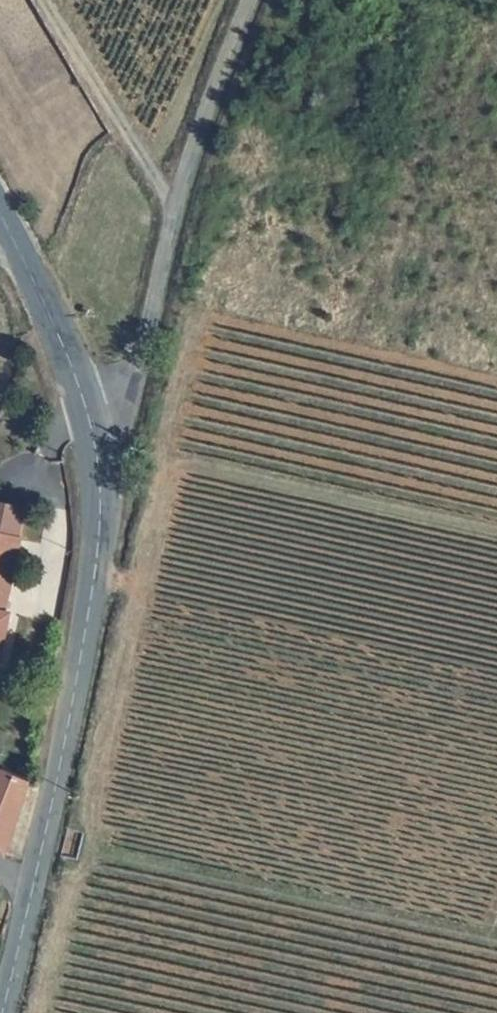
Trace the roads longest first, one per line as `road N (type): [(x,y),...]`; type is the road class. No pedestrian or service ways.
road 1 (secondary): [(86,422),(99,490),(92,593),(31,892)]
road 2 (unclassified): [(251,0),(175,204),(136,372),(86,422)]
road 3 (secondary): [(0,210),(50,315),(86,422)]

